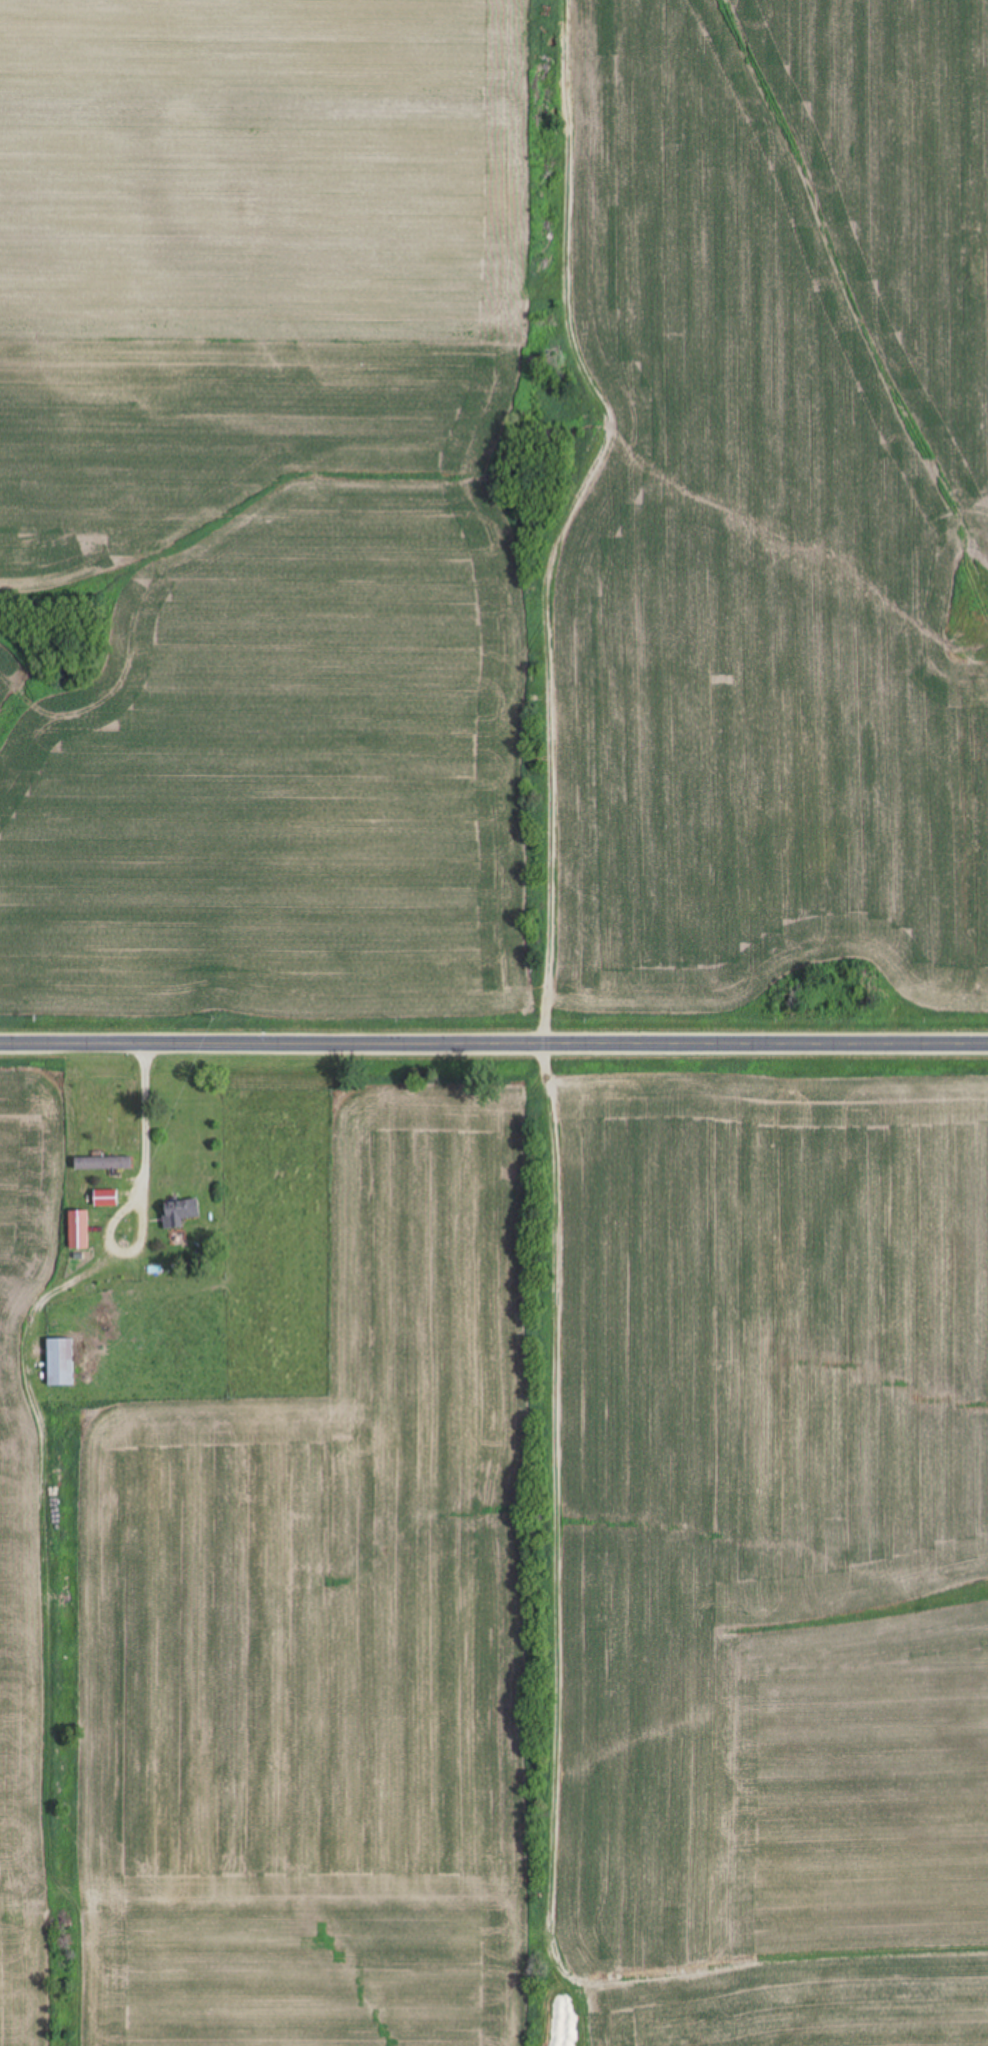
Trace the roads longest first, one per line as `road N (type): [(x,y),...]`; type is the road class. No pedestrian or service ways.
road 1 (secondary): [(987,1040),(0,1044)]

